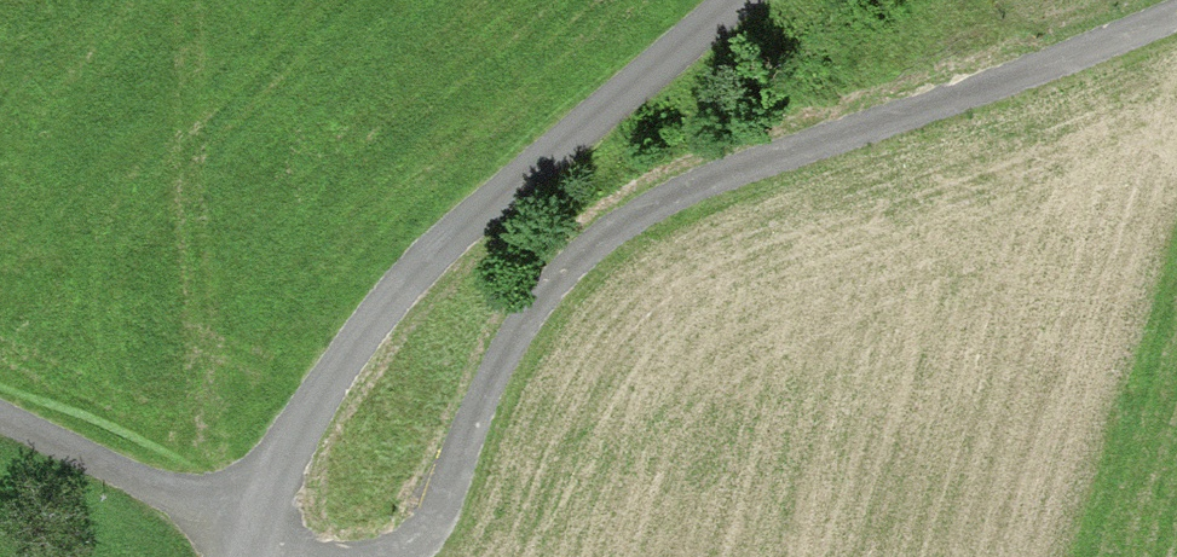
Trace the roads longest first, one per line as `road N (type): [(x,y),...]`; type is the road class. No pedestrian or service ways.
road 1 (track): [(1176,18),(685,192),(582,257),(514,345),(490,439),(437,535),(404,556)]
road 2 (unclassified): [(249,556),(255,525),(356,352),(766,0)]
road 3 (track): [(319,556),(0,410)]

